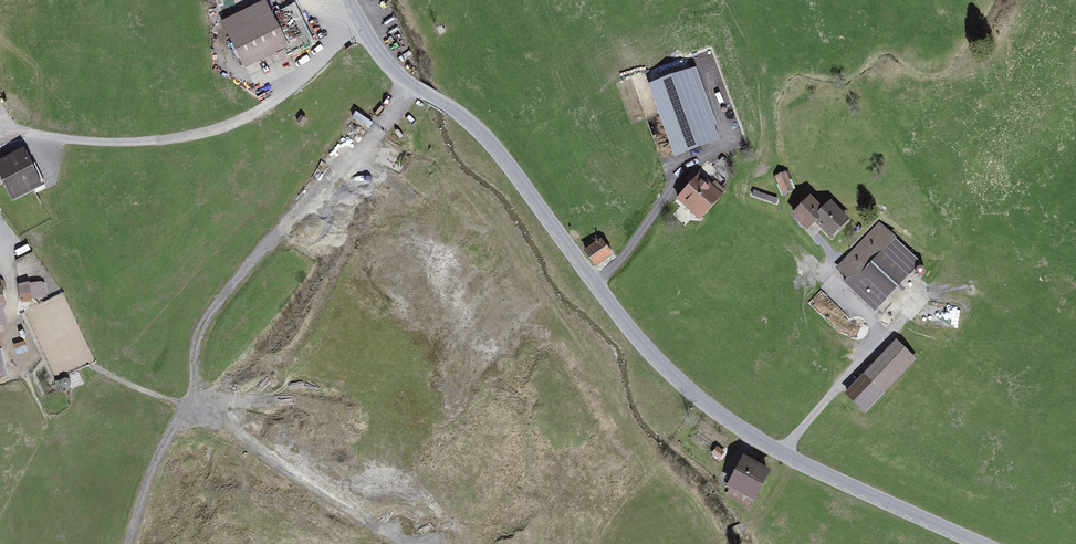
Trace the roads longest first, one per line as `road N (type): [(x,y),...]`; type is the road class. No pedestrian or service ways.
road 1 (tertiary): [(365,28),(401,78),(475,127),(500,154),(641,344),(781,455)]
road 2 (residential): [(365,28),(270,103),(171,138),(0,134)]
road 3 (tertiary): [(781,455),(978,543)]
road 4 (residential): [(781,455),(900,325)]

